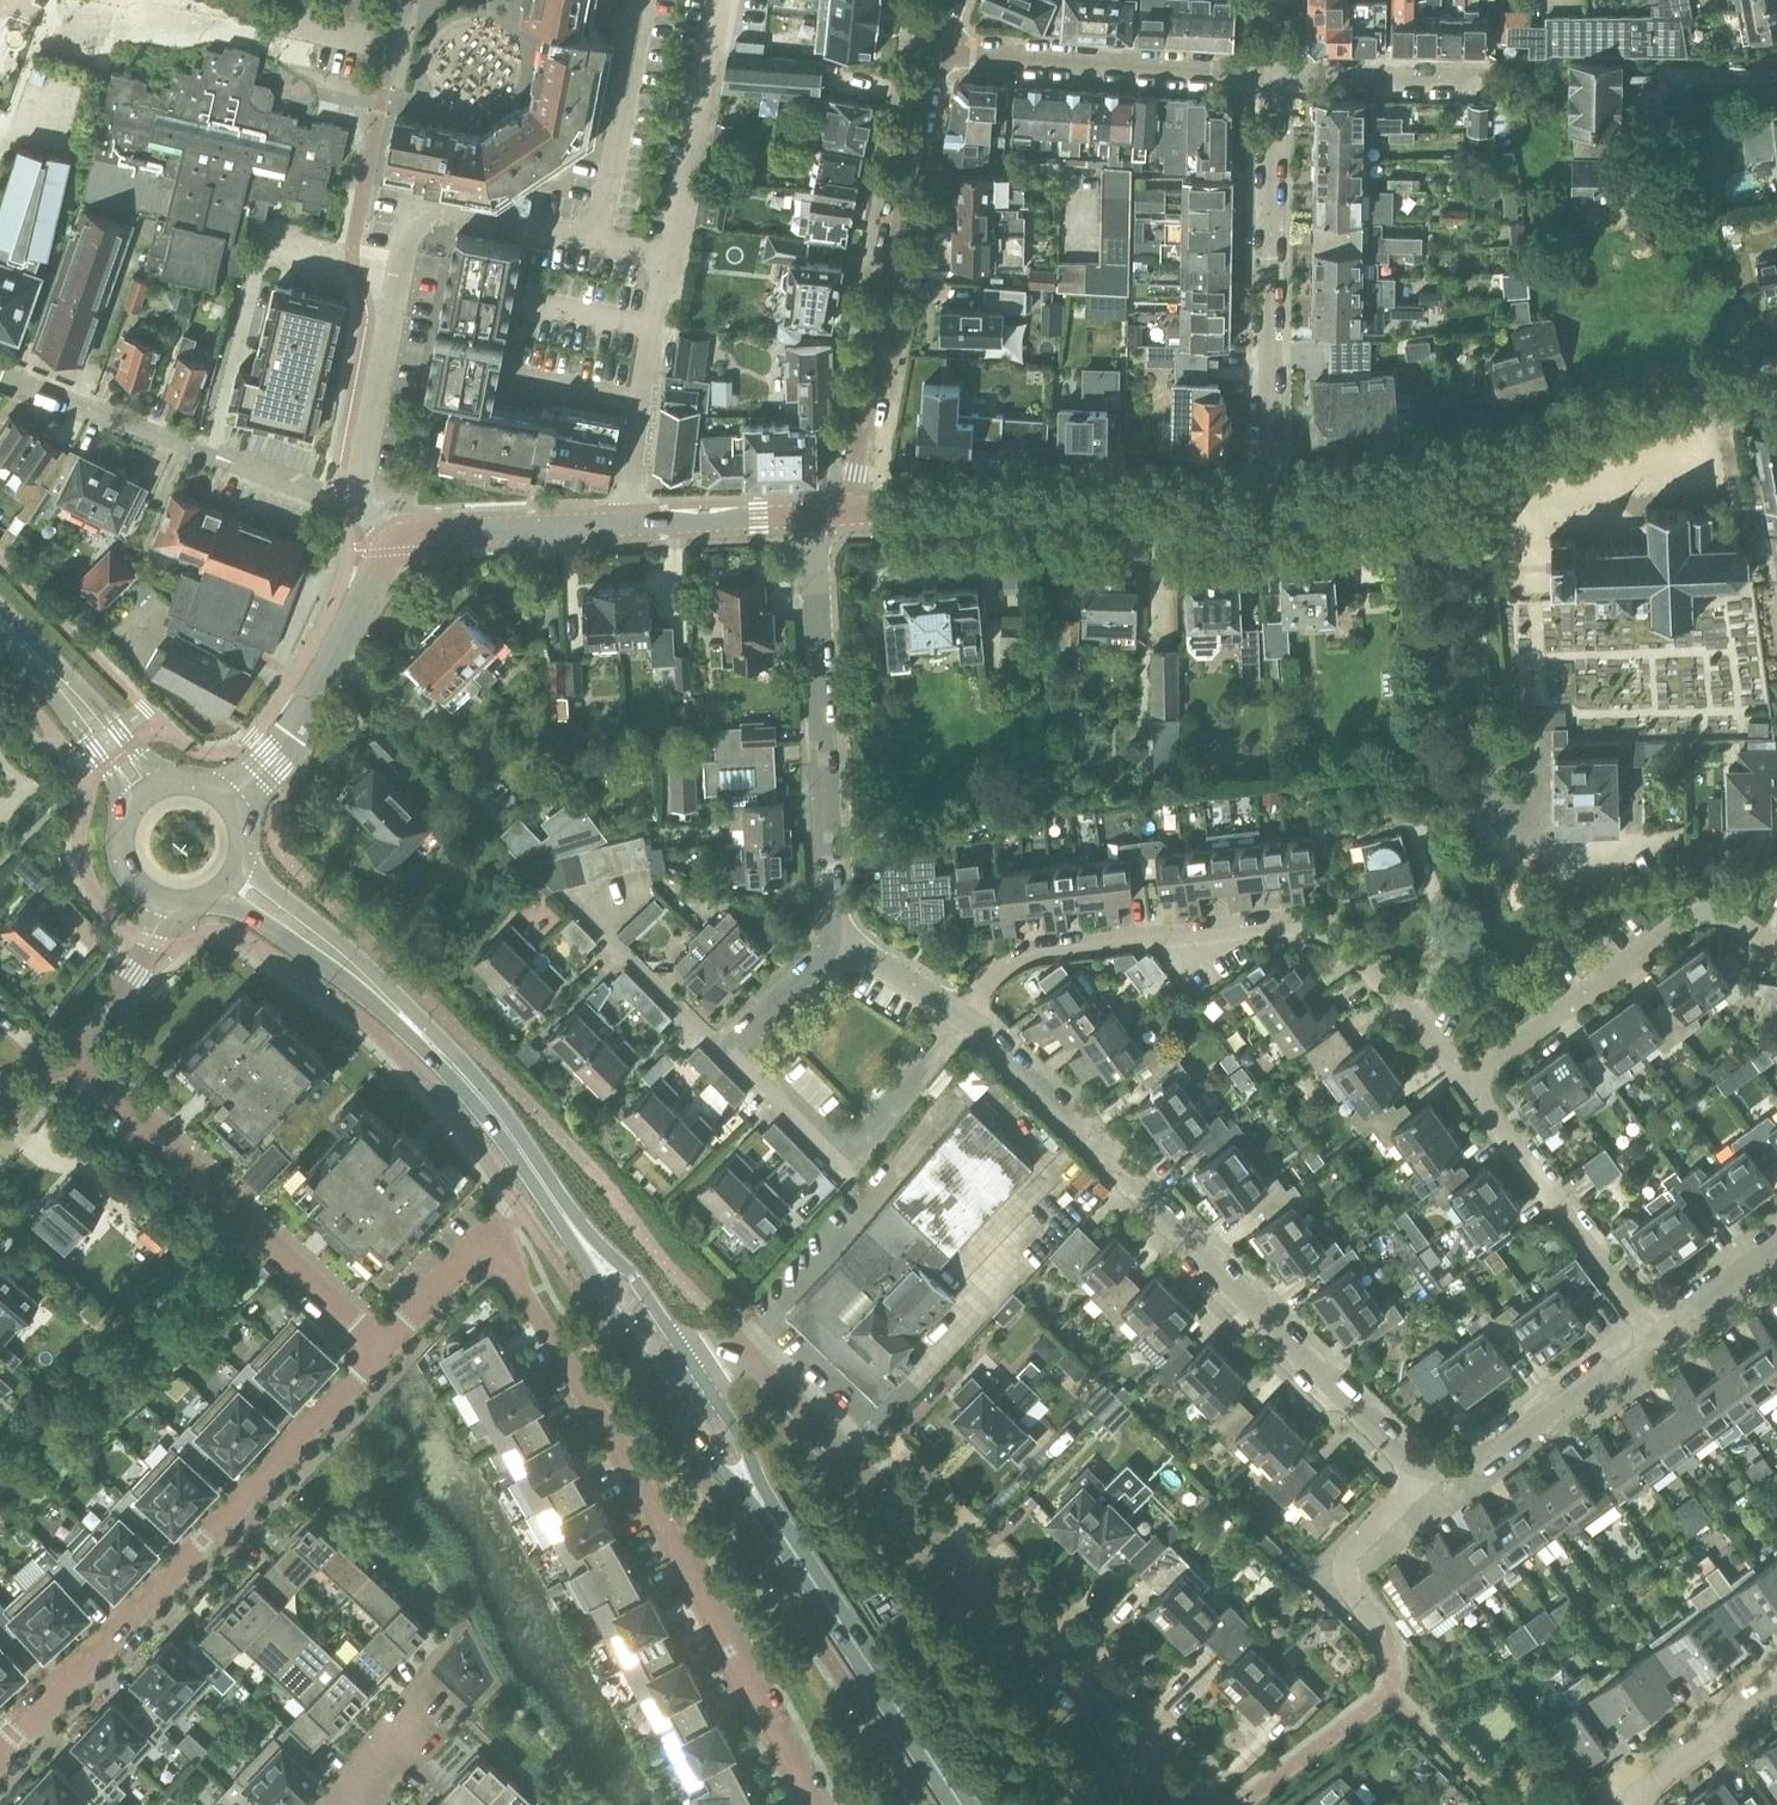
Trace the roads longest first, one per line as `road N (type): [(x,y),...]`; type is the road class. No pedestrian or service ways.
road 1 (residential): [(628,525),(671,258),(414,212),(363,487)]
road 2 (residential): [(811,1804),(672,1539),(488,1241)]
road 3 (residential): [(1192,1804),(740,1339)]
road 4 (residential): [(1468,1078),(1347,955),(1320,936),(1282,926),(1002,958),(956,1017)]
road 5 (residential): [(0,1751),(140,1617),(382,1350)]
road 6 (residential): [(1273,510),(1447,482),(1776,391)]
road 7 (residential): [(1074,1126),(1430,1483)]
road 8 (residential): [(956,1017),(846,1161),(737,1052),(841,936)]
road 9 (secondary): [(564,1214),(508,1134),(410,1025),(230,879)]
road 10 (residential): [(861,516),(870,415),(935,52)]
road 11 (residential): [(1273,75),(1273,510)]
road 12 (residential): [(382,1350),(65,1056)]
road 13 (residential): [(841,936),(827,895),(812,518)]
road 14 (residential): [(861,516),(1273,510)]
road 15 (residential): [(363,487),(319,493),(0,375)]
road 16 (residential): [(1468,1078),(1699,909),(1776,943)]
road 17 (secondary): [(958,1804),(764,1504)]
road 18 (residential): [(935,52),(1273,75)]
road 19 (unclassified): [(228,809),(291,736),(392,535)]
road 20 (residential): [(1652,1331),(1468,1078)]
road 21 (residential): [(1430,1483),(1652,1331)]
road 22 (residential): [(392,535),(628,525)]
road 23 (secondary): [(149,796),(0,618)]
road 24 (residential): [(1273,75),(1501,72)]
road 25 (secondary): [(699,1371),(631,1272),(564,1214)]
road 26 (secondary): [(564,1214),(597,1285),(665,1391)]
road 27 (residential): [(1618,1804),(1776,1686)]
road 28 (residential): [(1372,1618),(1342,1589),(1341,1563),(1430,1483)]
road 29 (residential): [(65,1056),(153,942),(165,902)]
road 30 (residential): [(628,525),(812,518)]
road 31 (residential): [(1074,1126),(956,1017)]
road 32 (residential): [(1652,1331),(1776,1241)]
road 33 (residential): [(382,1350),(488,1241)]
road 34 (secondary): [(665,1391),(723,1472),(764,1504)]
road 35 (secondary): [(764,1504),(750,1452),(699,1371)]
road 36 (residential): [(342,1804),(440,1693)]
road 37 (residential): [(956,1017),(841,936)]
road 38 (secondary): [(149,796),(126,826),(122,845),(134,880),(165,902)]

